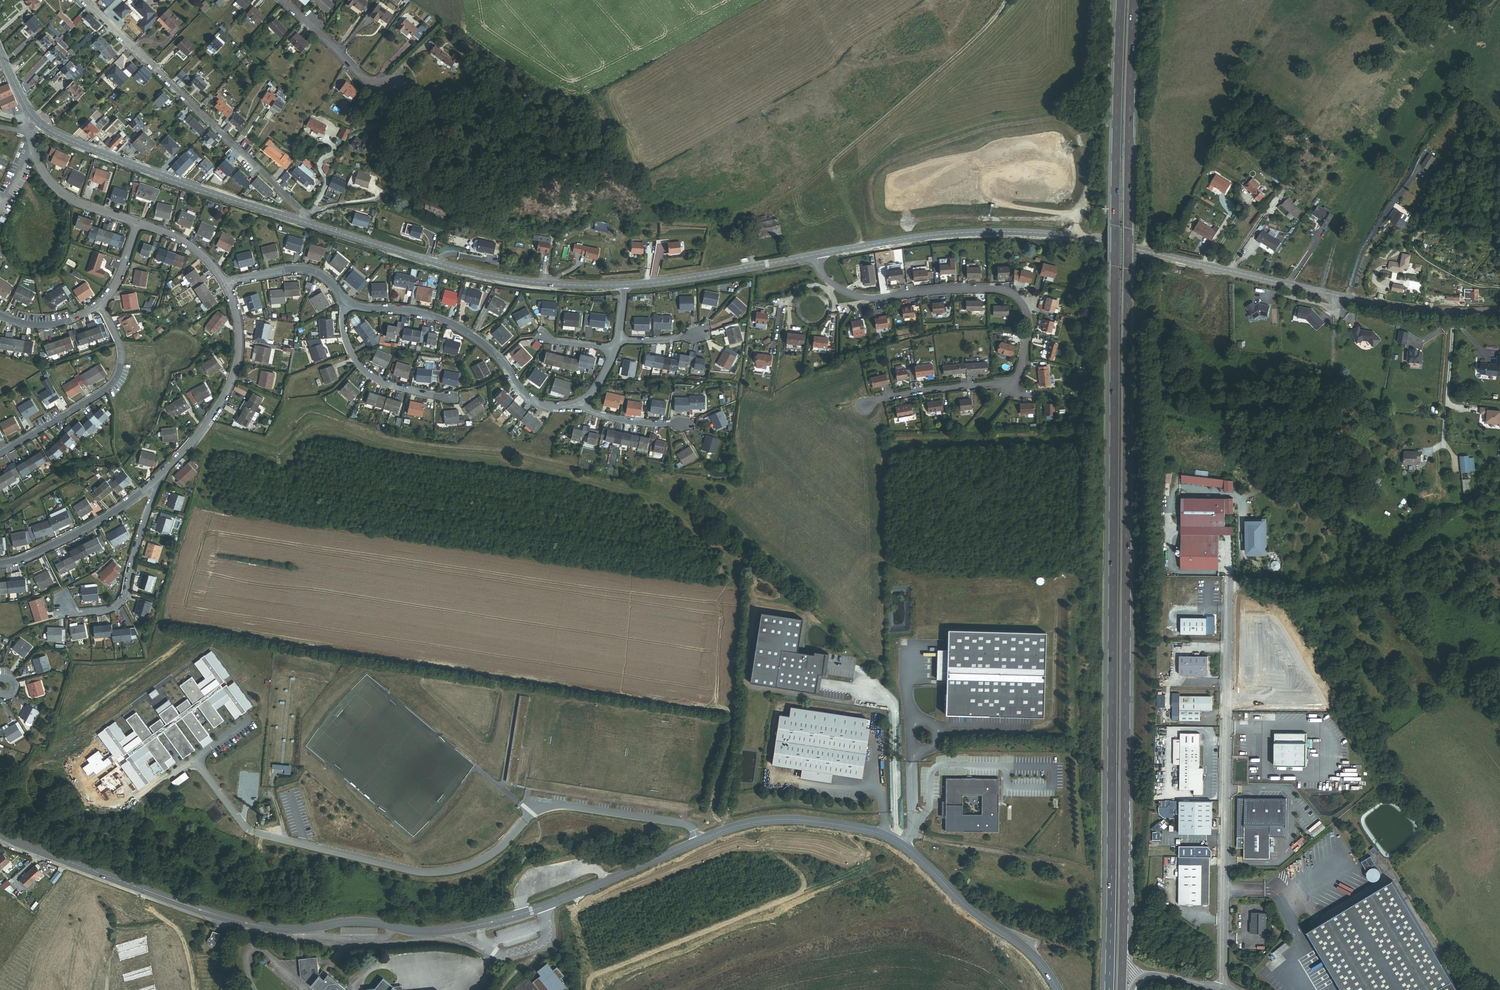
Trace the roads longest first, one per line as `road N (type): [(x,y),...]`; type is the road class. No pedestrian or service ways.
road 1 (trunk): [(1121,989),(1134,0)]
road 2 (trunk): [(1121,0),(1109,989)]
road 3 (tertiary): [(0,834),(242,923),(298,930),(368,922),(436,933),(562,900),(699,840)]
road 4 (tertiary): [(1499,311),(1376,304),(1049,235),(959,233),(816,255)]
road 5 (unclassified): [(699,840),(691,826),(561,804),(538,807),(481,860),(413,870),(249,830),(193,760)]
road 6 (residential): [(816,255),(832,284),(857,296),(995,290),(1018,298),(1029,312),(1014,379),(864,405)]
road 7 (tertiary): [(699,840),(774,820),(883,835),(1031,953),(1058,989)]
road 8 (unclassified): [(1223,989),(1228,581)]
road 9 (tertiary): [(623,285),(516,281),(308,225)]
road 10 (residential): [(84,0),(308,225)]
road 11 (tertiary): [(308,225),(70,141),(27,109)]
road 12 (residential): [(346,303),(435,318),(476,339),(539,405),(581,404)]
road 13 (residential): [(100,303),(119,343),(115,379),(0,453)]
road 14 (residential): [(226,283),(239,341),(233,374),(205,425),(162,475)]
road 15 (residential): [(162,475),(125,596),(111,609),(61,609)]
road 16 (tertiary): [(816,255),(623,285)]
road 17 (residential): [(162,475),(96,523),(0,564)]
road 18 (residential): [(346,303),(348,343),(366,372),(451,400)]
road 19 (track): [(1470,223),(1420,232),(1416,250),(1472,283),(1499,287)]
road 20 (residential): [(30,133),(58,192),(137,221)]
road 21 (residential): [(280,0),(367,81),(394,83)]
road 22 (residential): [(226,283),(307,270),(346,303)]

